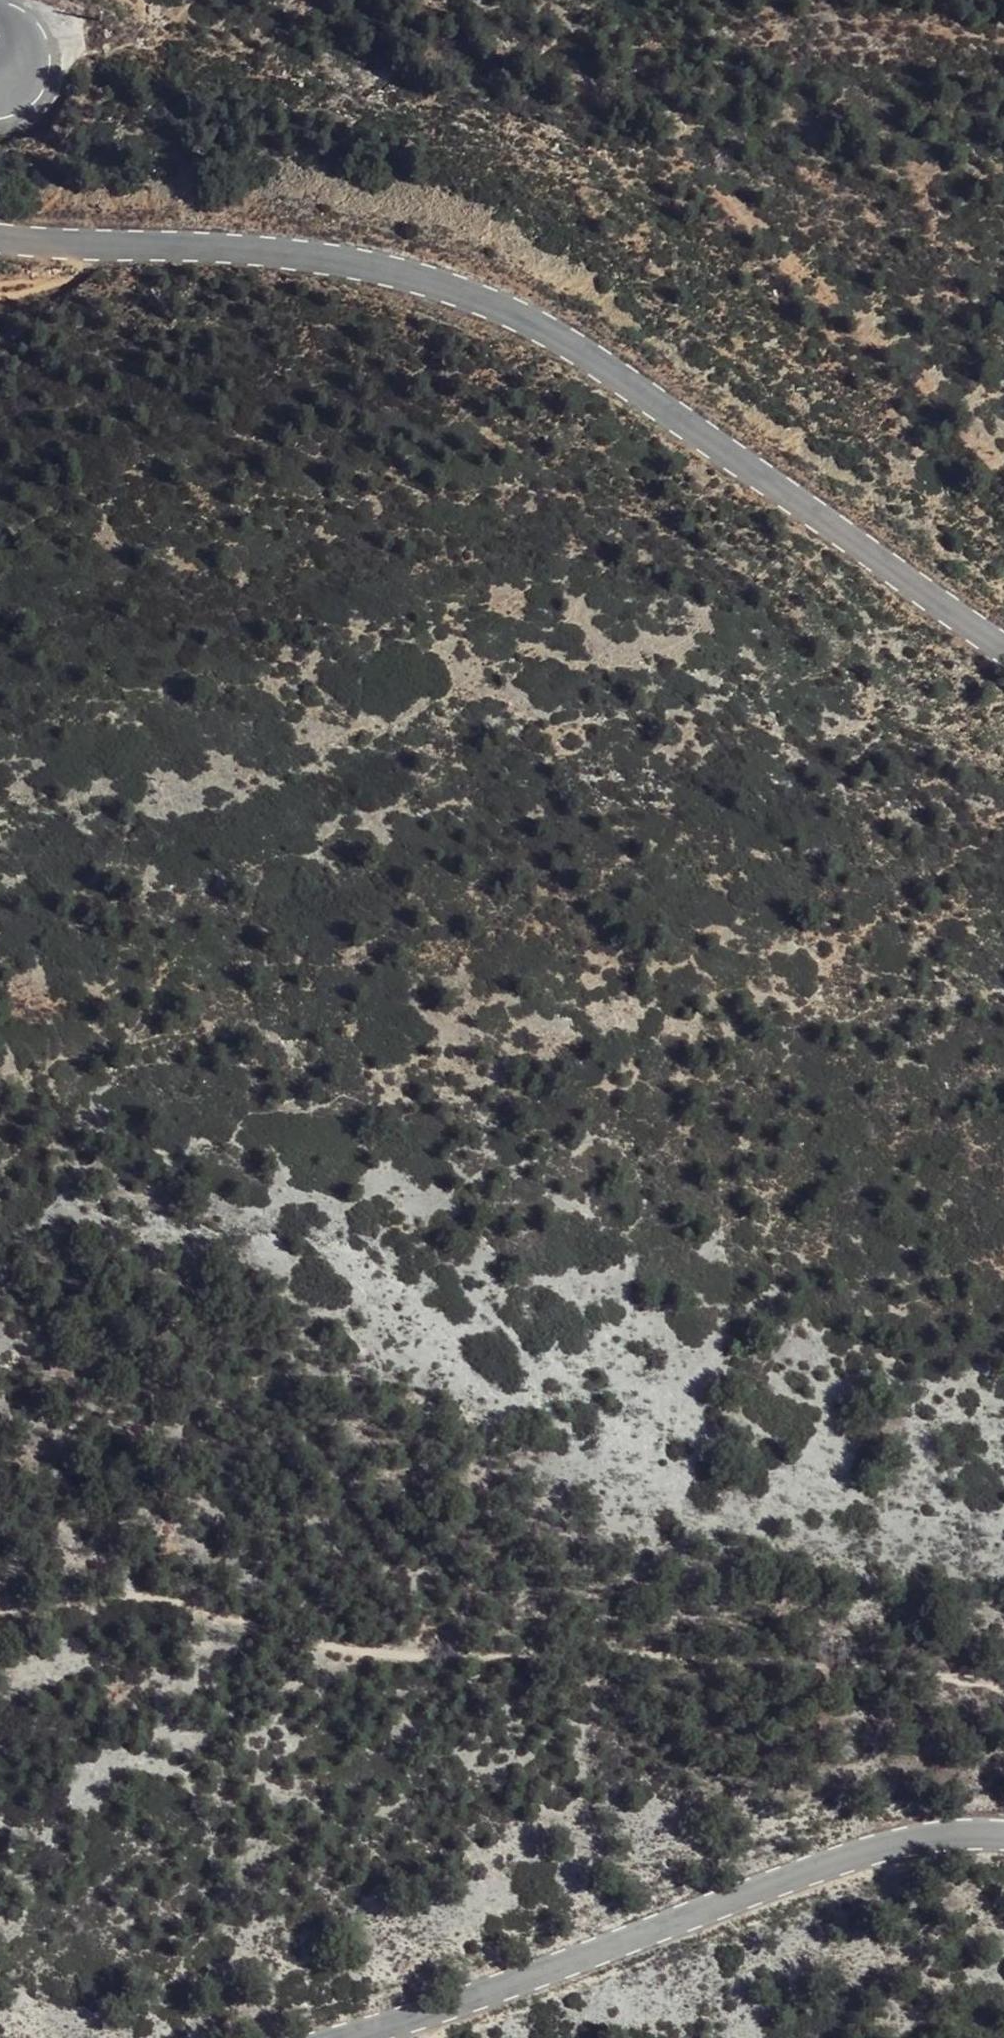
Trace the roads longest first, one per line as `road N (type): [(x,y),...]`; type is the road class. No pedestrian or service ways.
road 1 (tertiary): [(0,240),(261,250),(392,270),(475,296),(633,387),(1003,647)]
road 2 (tertiary): [(1003,1833),(924,1835),(823,1864),(343,2037)]

